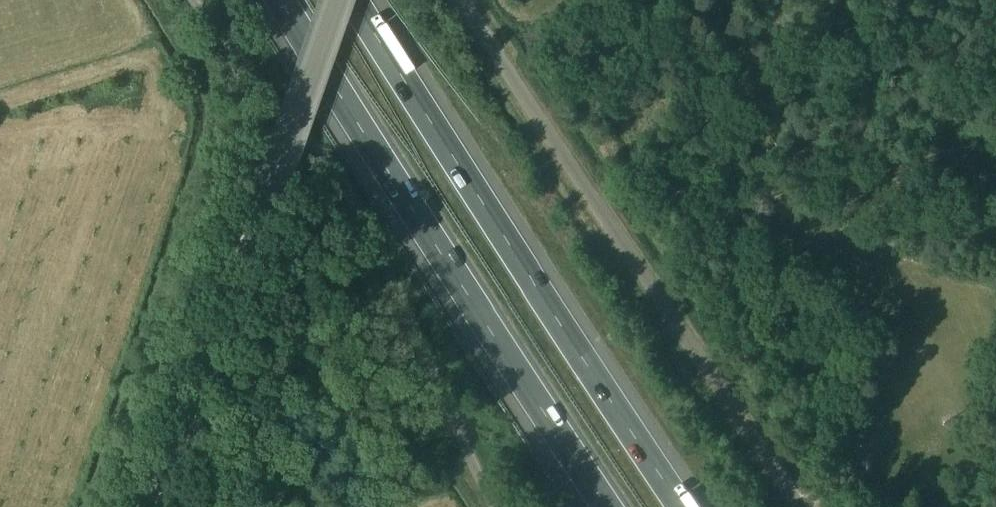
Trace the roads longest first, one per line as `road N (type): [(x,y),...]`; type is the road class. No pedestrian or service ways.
road 1 (unclassified): [(799,506),(462,0)]
road 2 (motorway): [(273,0),(605,506)]
road 3 (motorway): [(682,506),(355,0)]
road 4 (unclassified): [(494,506),(338,178),(196,0)]
road 5 (tertiary): [(152,506),(335,0)]

